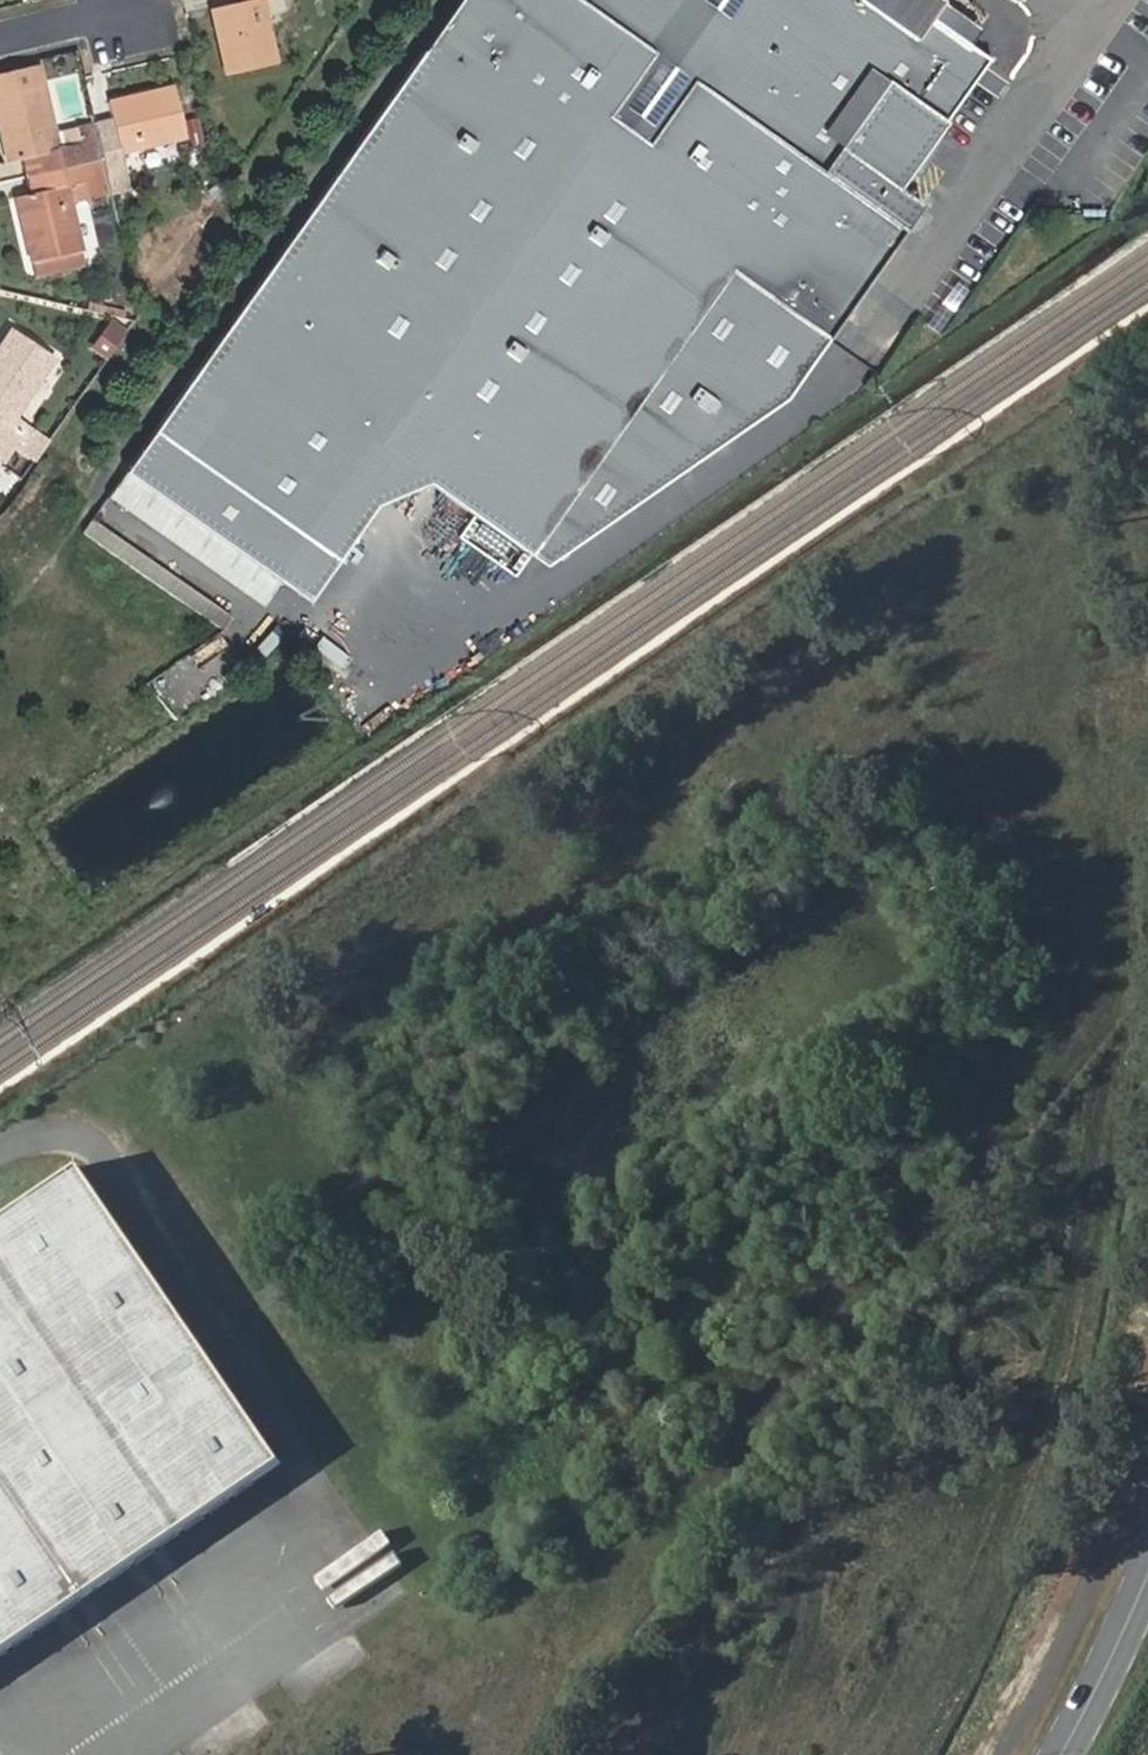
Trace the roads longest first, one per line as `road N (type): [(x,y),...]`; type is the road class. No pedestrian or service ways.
road 1 (secondary): [(1066,1754),(1147,1568)]
road 2 (residential): [(128,11),(0,38)]

